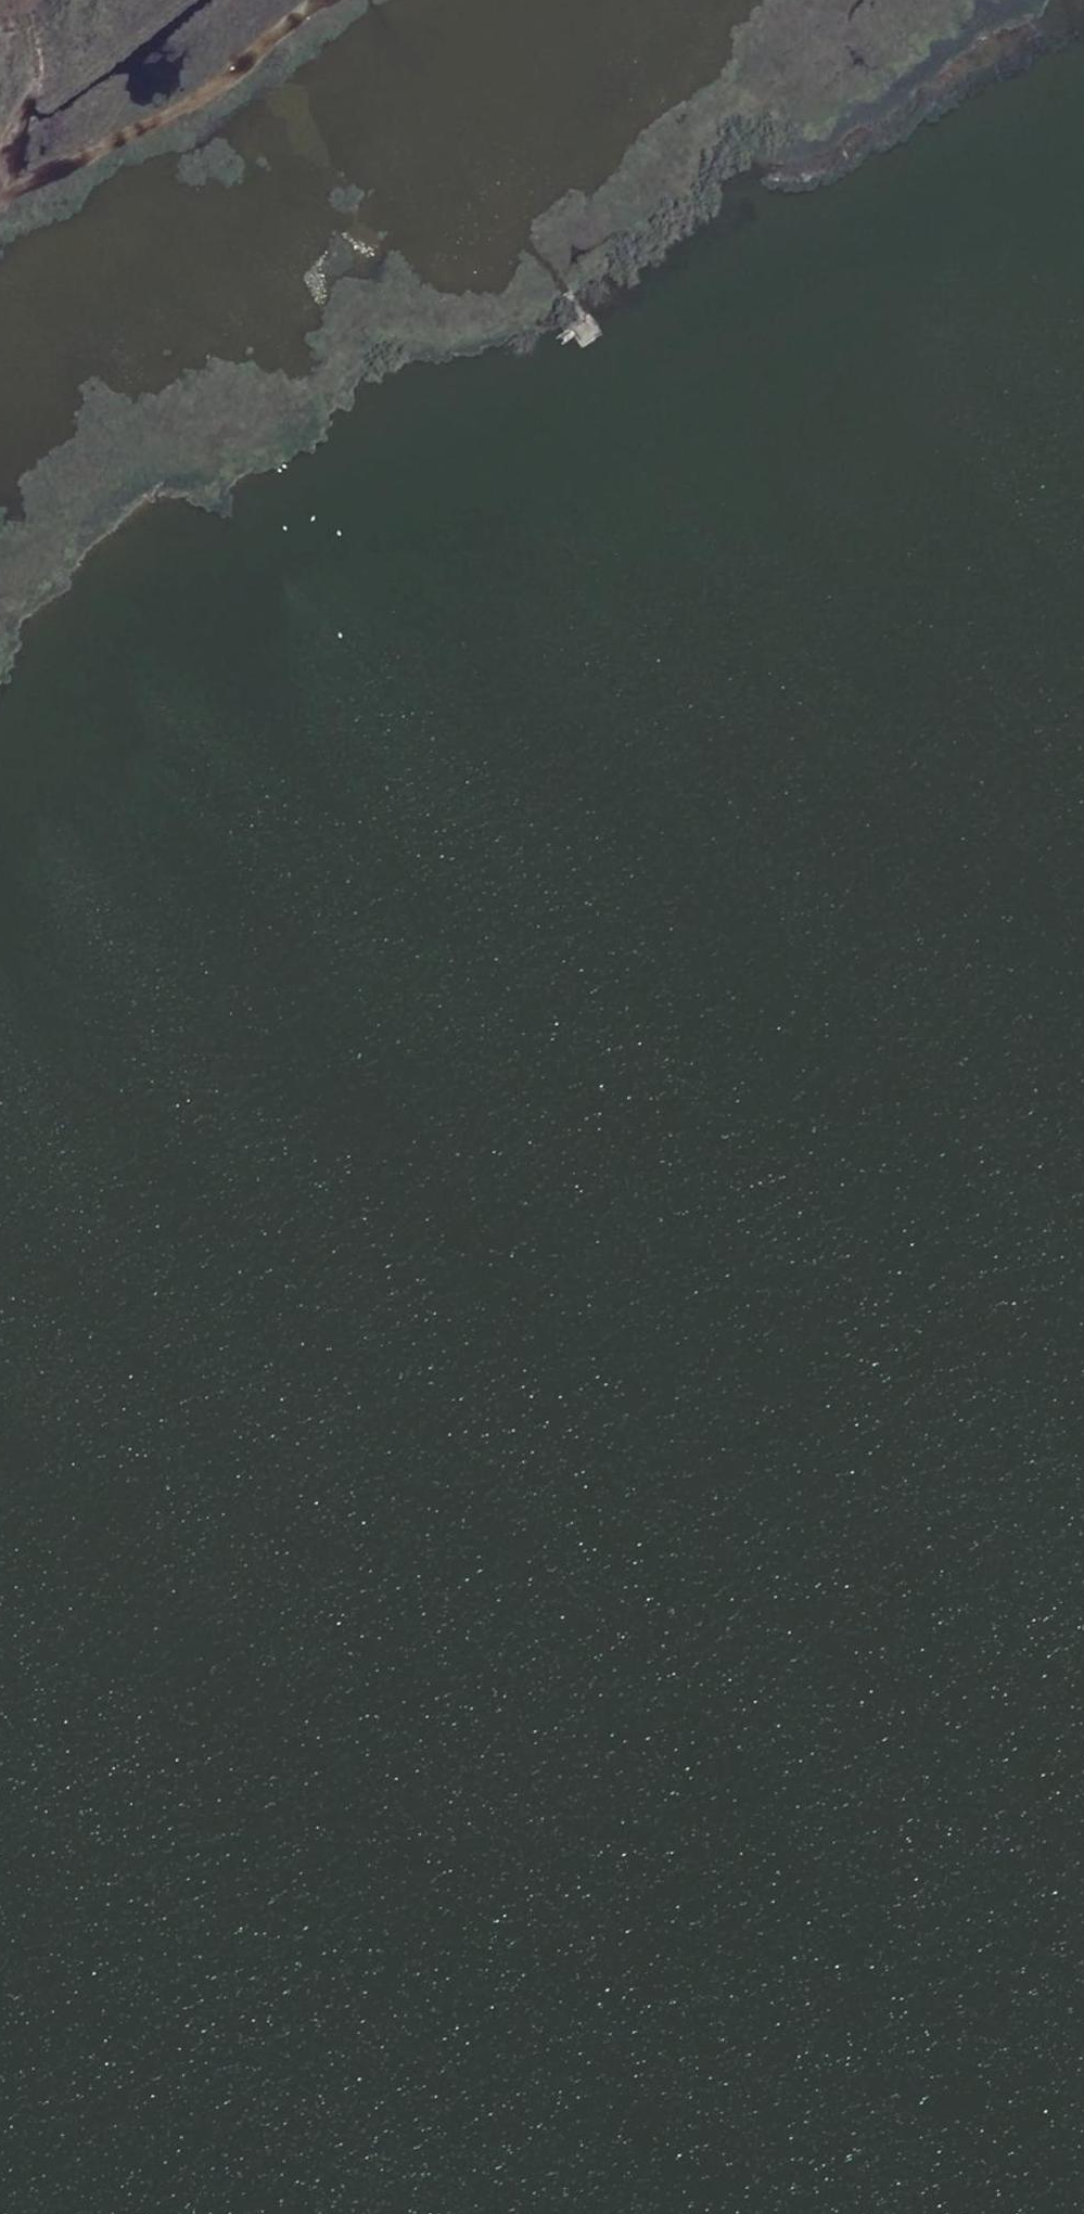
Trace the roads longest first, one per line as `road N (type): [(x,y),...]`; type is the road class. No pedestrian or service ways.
road 1 (track): [(316,0),(219,85),(0,198)]

